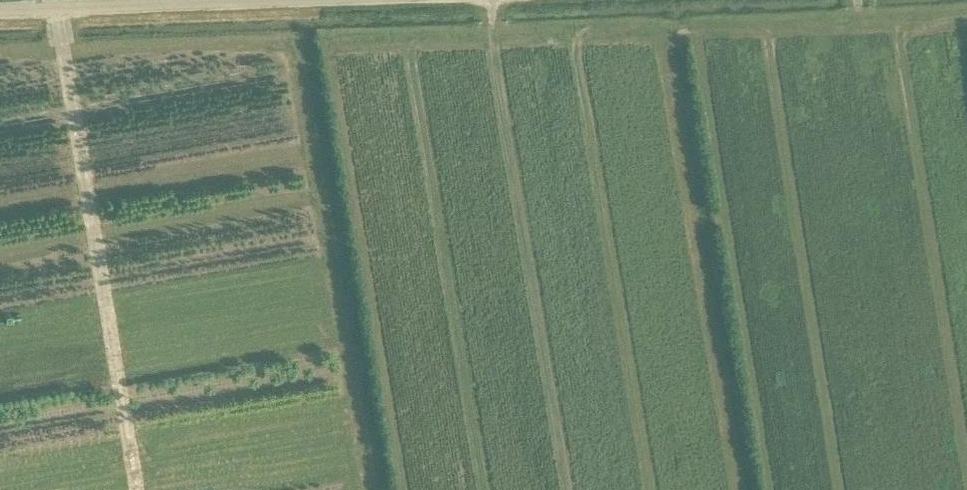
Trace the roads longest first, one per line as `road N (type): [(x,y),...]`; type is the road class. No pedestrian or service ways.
road 1 (unclassified): [(0,9),(225,0)]

